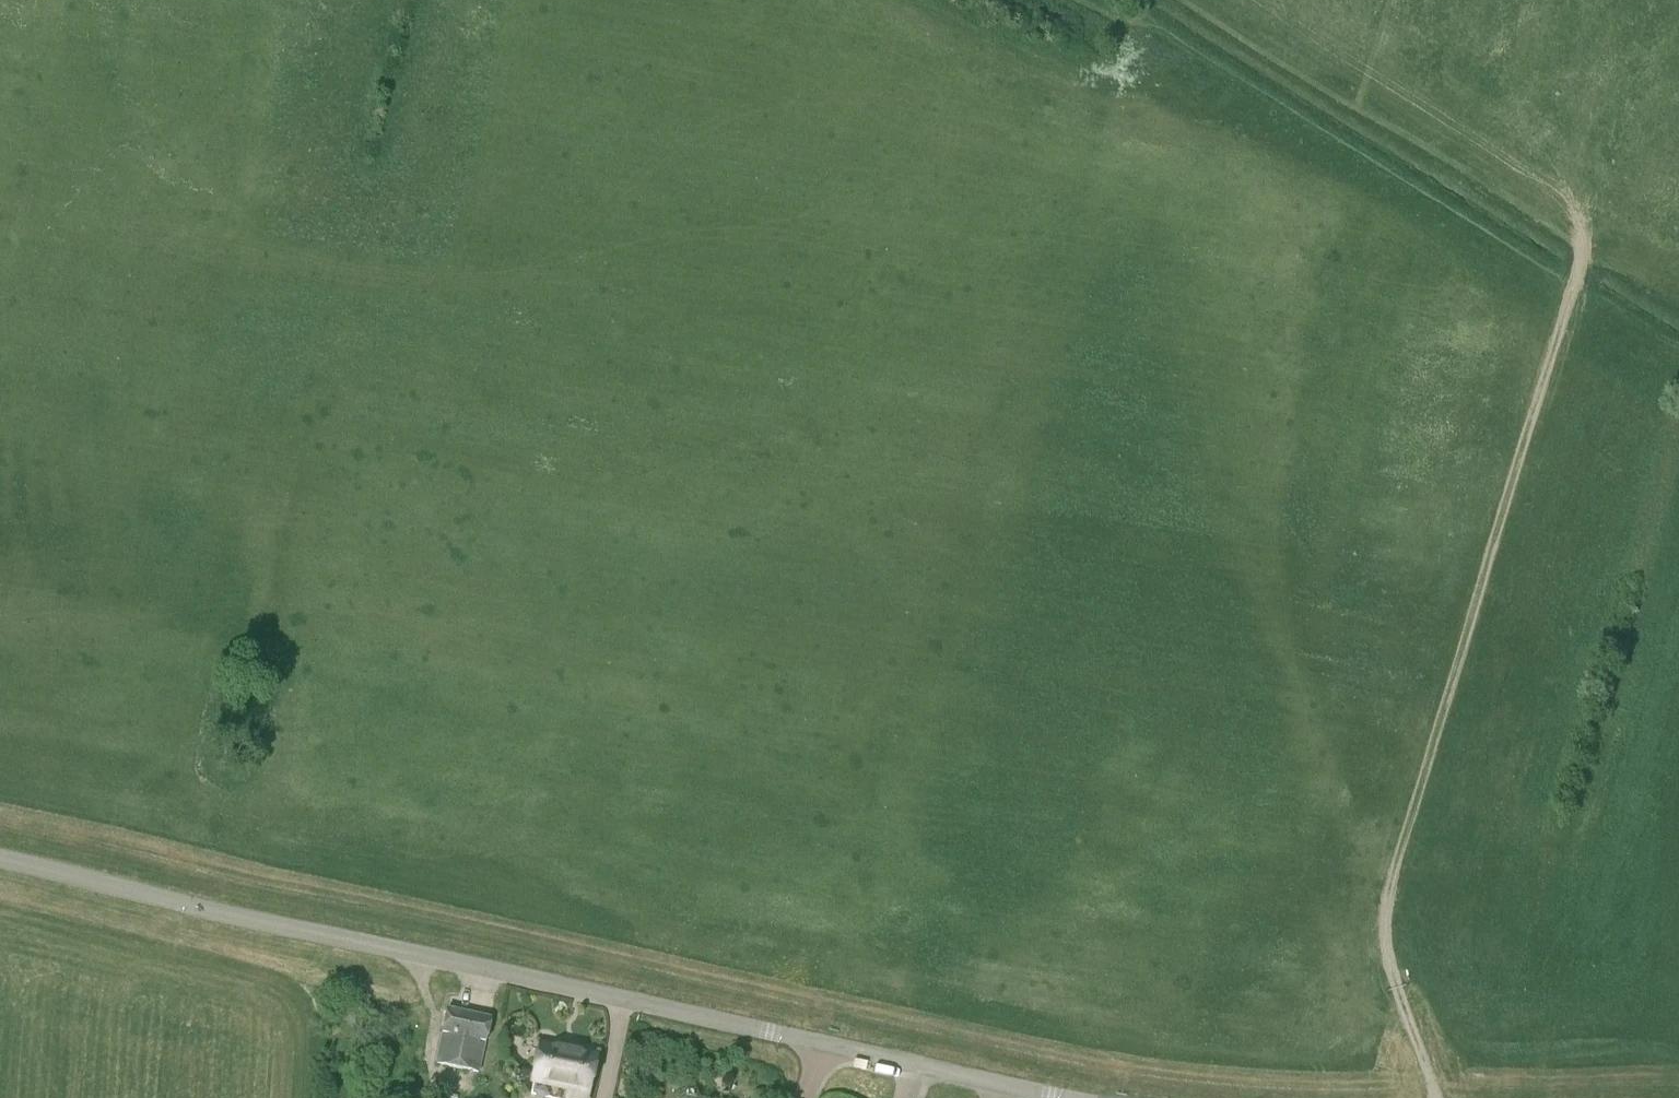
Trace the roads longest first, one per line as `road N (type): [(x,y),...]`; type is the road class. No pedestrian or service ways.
road 1 (track): [(1434,1097),(1381,921),(1584,250)]
road 2 (unclassified): [(0,858),(642,1002)]
road 3 (unclassified): [(1065,1097),(824,1045)]
road 4 (unclassified): [(824,1045),(642,1002)]

